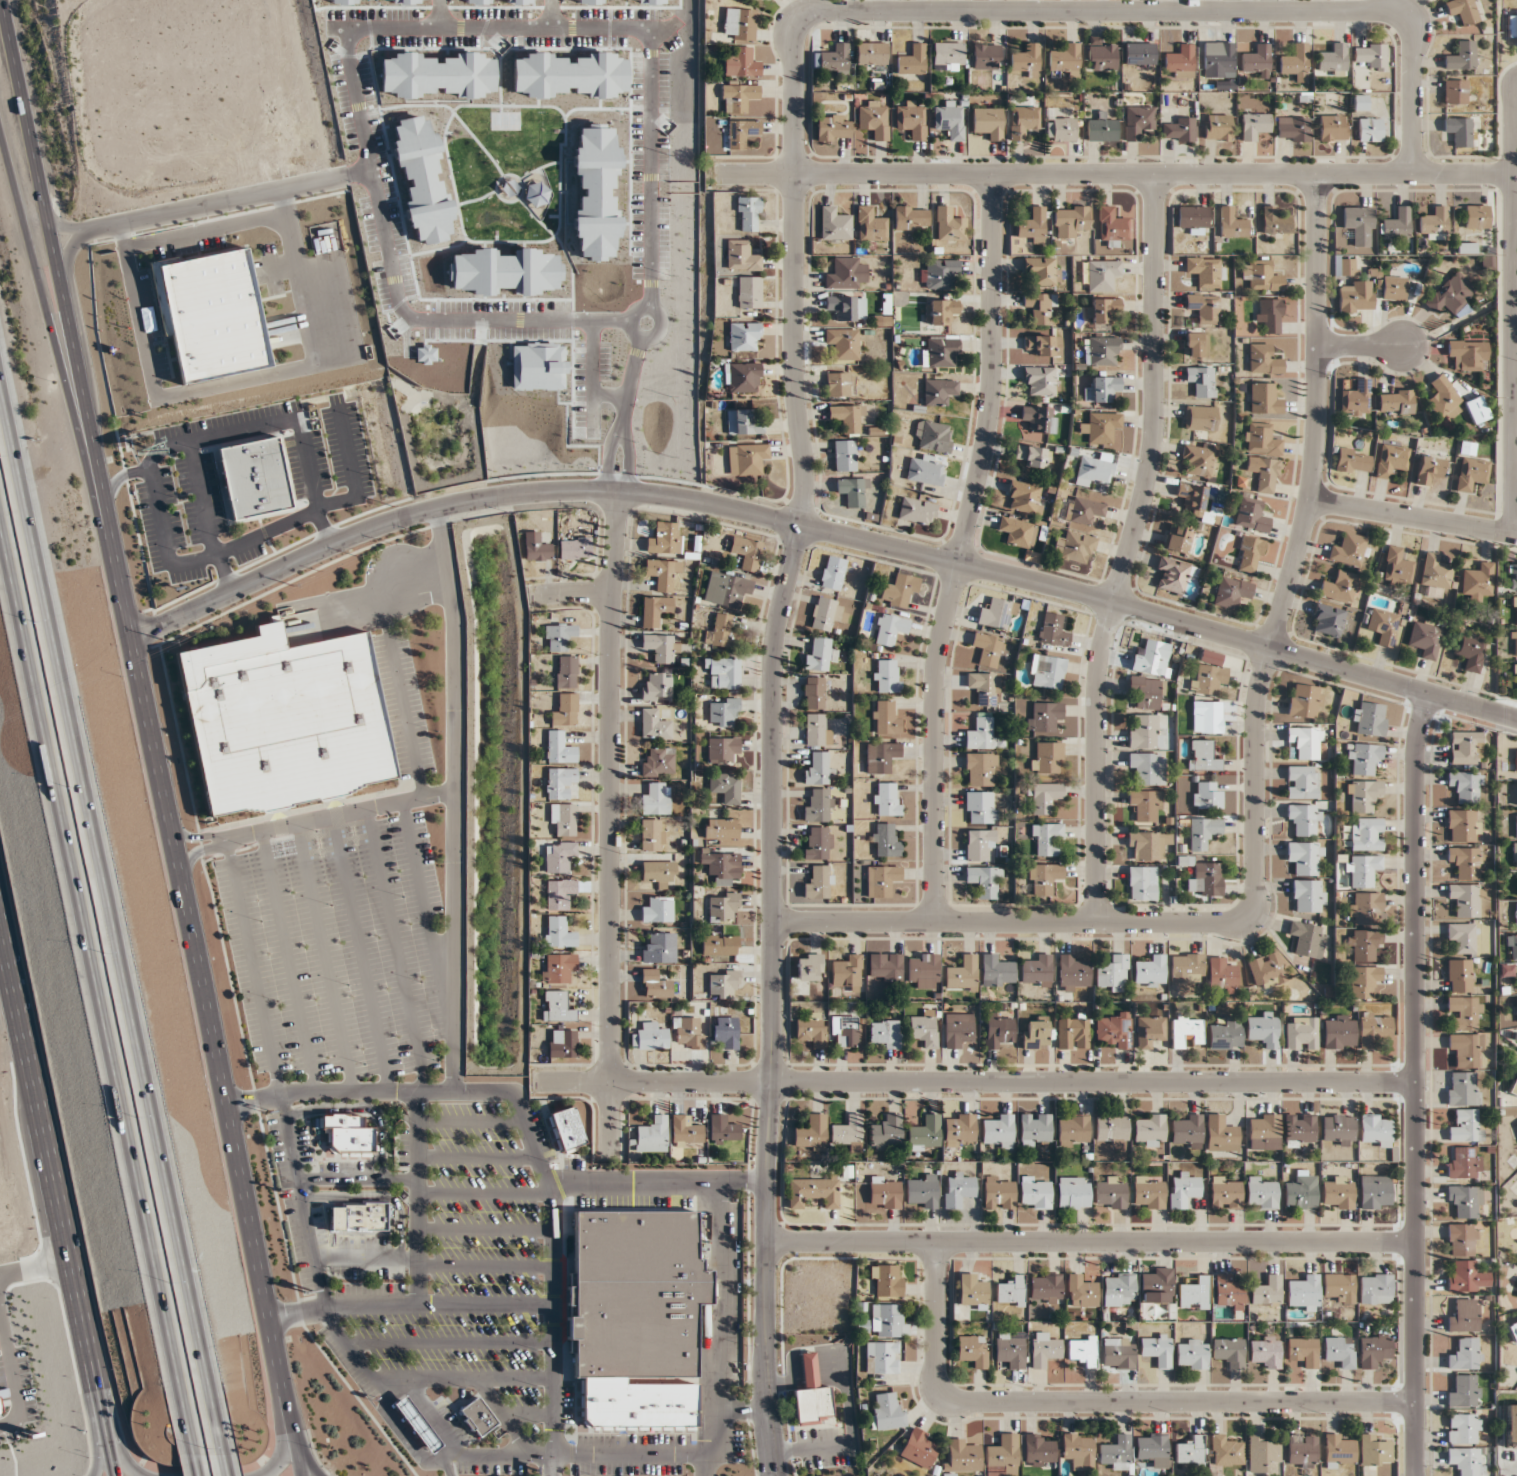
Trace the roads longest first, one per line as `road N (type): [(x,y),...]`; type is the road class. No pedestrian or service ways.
road 1 (residential): [(801,526),(793,32),(805,14),(1391,9),(1410,19),(1412,31),(1414,173)]
road 2 (residential): [(1317,173),(1311,501),(1253,716),(1250,913),(1235,922),(774,920)]
road 3 (motorway): [(227,1433),(0,341)]
road 4 (residential): [(776,1475),(765,1383),(771,667),(801,526)]
road 5 (motorway): [(0,567),(181,1432)]
road 6 (residential): [(1415,1083),(533,1081)]
road 7 (secondary): [(295,1432),(133,639)]
road 8 (residential): [(719,173),(1514,173)]
road 9 (residential): [(622,25),(363,22),(344,30),(338,52),(393,302),(404,313),(622,319)]
road 10 (residential): [(1415,1475),(1414,764),(1428,695)]
road 11 (residential): [(1098,922),(1098,662),(1154,422),(1155,173)]
road 12 (residential): [(934,921),(934,677),(991,403),(993,173)]
road 13 (residential): [(801,526),(1114,603),(1516,720)]
road 14 (residential): [(133,639),(378,524),(484,497),(665,495),(801,526)]
road 15 (residential): [(603,1146),(609,490)]
road 16 (residential): [(1415,1242),(765,1241)]
road 17 (residential): [(1415,1401),(955,1402),(936,1381),(934,1242)]
road 18 (secondary): [(0,921),(109,1436)]
road 19 (secondary): [(103,496),(1,0)]
road 20 (residential): [(1516,112),(1516,534)]
road 21 (motorway): [(103,496),(0,126)]
road 22 (residential): [(643,306),(642,43),(622,25)]
road 23 (residential): [(1311,501),(1516,534)]
road 24 (residential): [(281,189),(82,230)]
road 25 (secondary): [(133,639),(103,496)]

